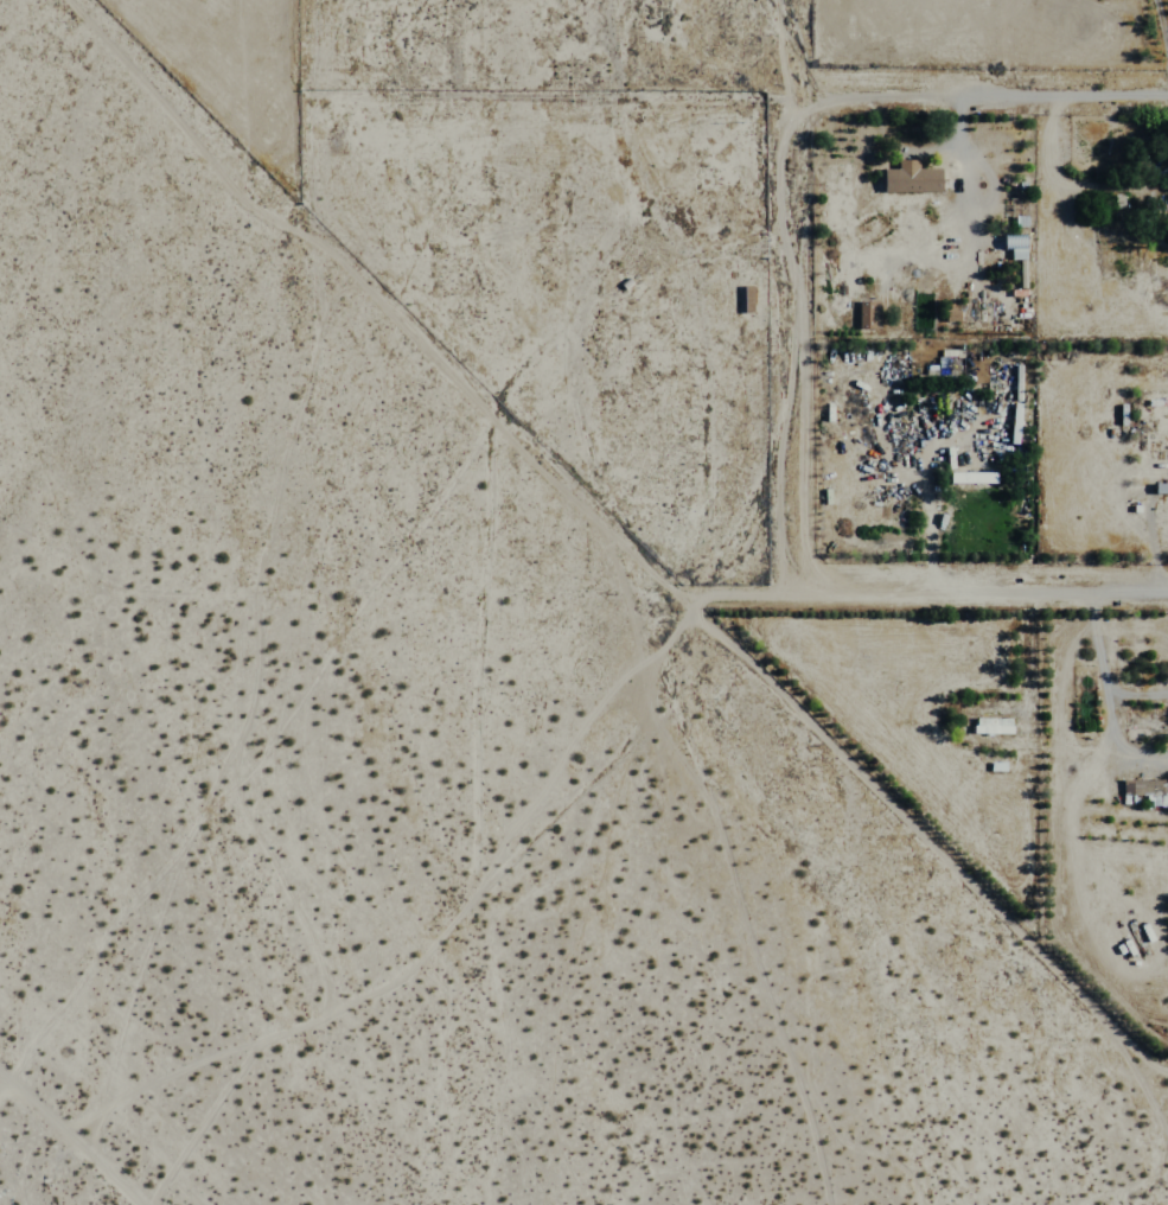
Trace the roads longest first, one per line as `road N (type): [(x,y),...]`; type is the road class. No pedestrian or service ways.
road 1 (residential): [(791,589),(790,0)]
road 2 (residential): [(1167,91),(638,88)]
road 3 (residential): [(1167,591),(791,589)]
road 4 (track): [(0,1055),(156,1204)]

